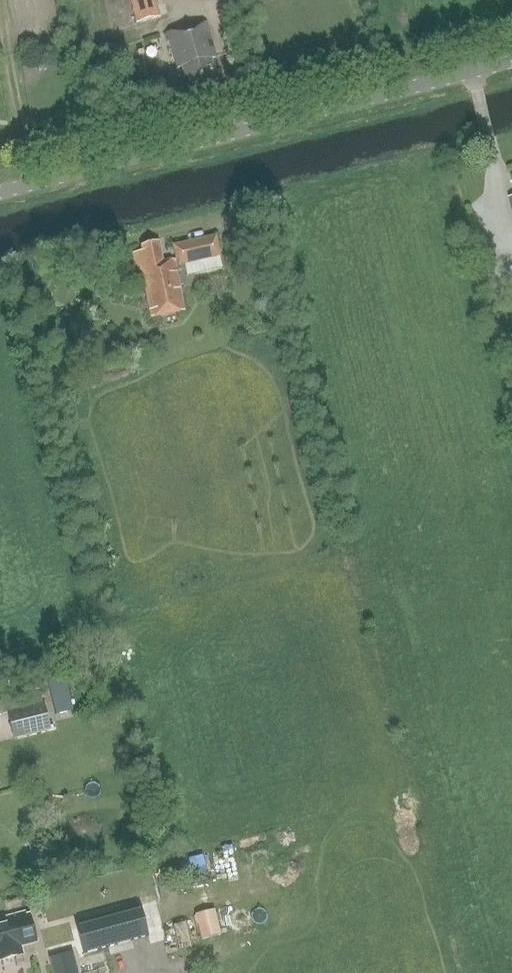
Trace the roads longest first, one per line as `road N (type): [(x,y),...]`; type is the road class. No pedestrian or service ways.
road 1 (unclassified): [(0,183),(511,54)]
road 2 (track): [(212,219),(0,268)]

